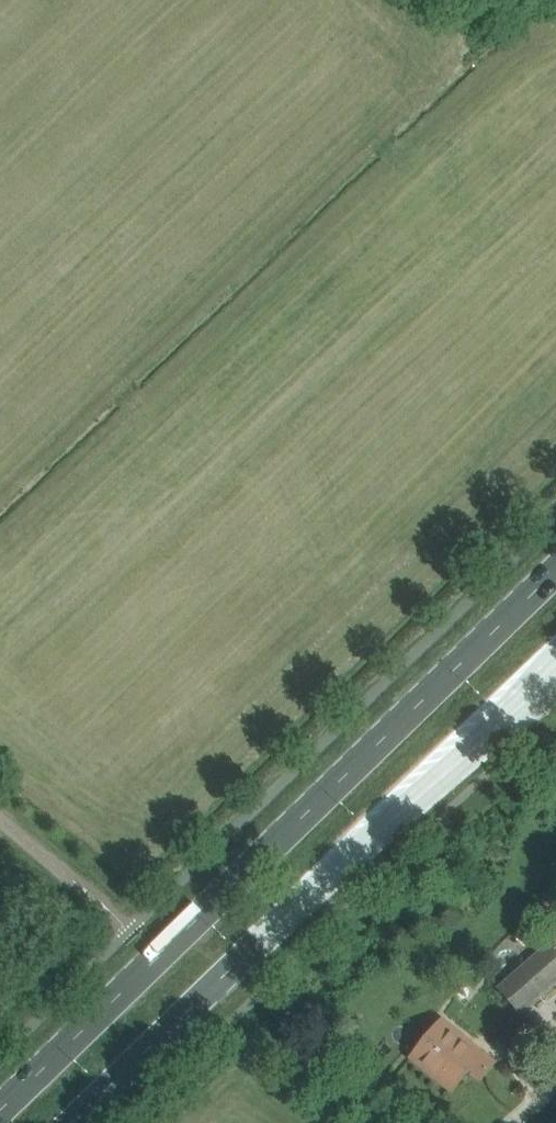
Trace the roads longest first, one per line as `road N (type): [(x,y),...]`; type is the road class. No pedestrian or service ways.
road 1 (primary): [(555,571),(0,1113)]
road 2 (primary): [(76,1122),(555,668)]

